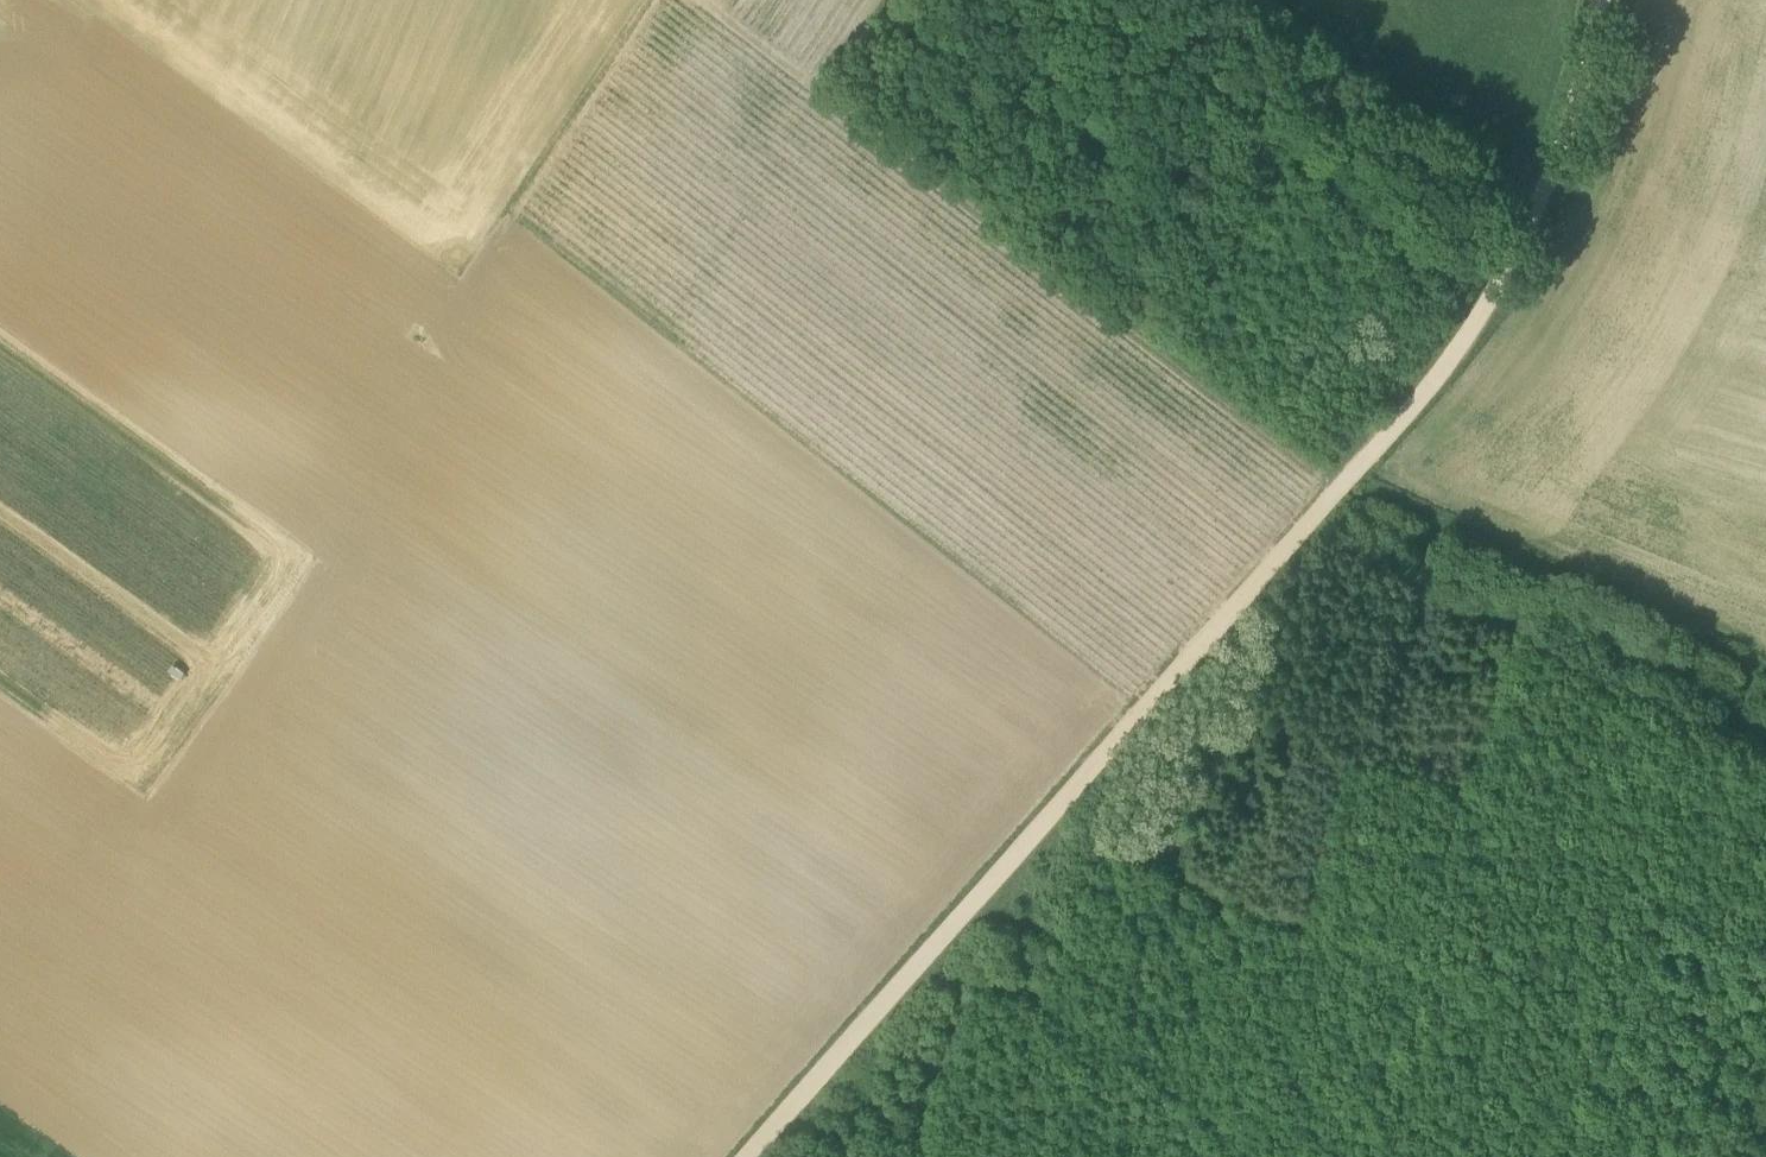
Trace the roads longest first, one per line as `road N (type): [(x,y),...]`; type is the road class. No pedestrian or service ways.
road 1 (track): [(1597,0),(1588,72),(1520,246),(1480,319),(981,896)]
road 2 (track): [(981,896),(752,1156)]

